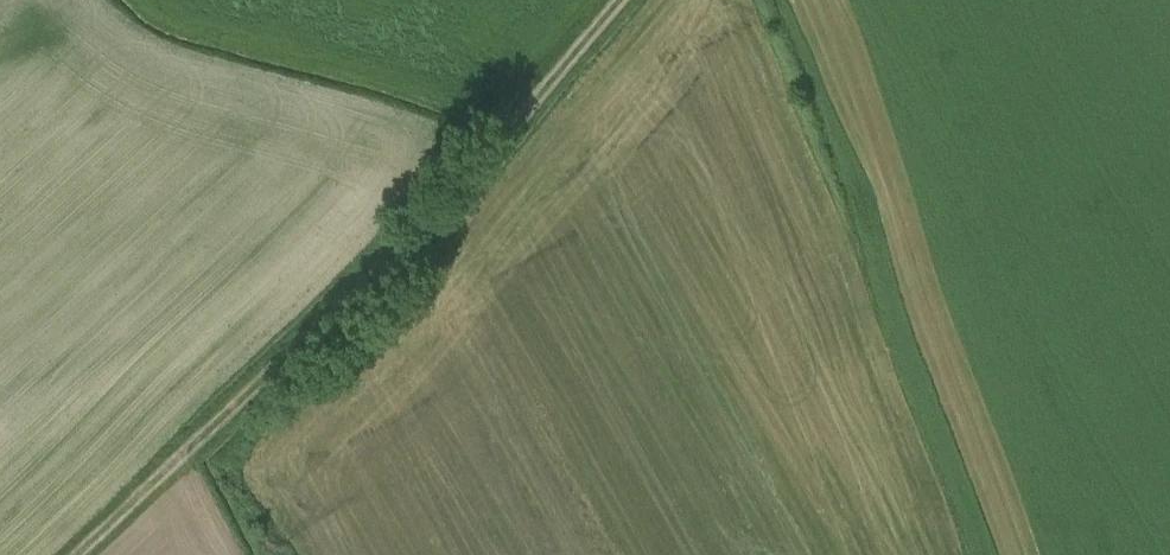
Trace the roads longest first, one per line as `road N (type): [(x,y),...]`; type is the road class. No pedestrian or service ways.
road 1 (track): [(615,0),(394,255),(77,554)]

